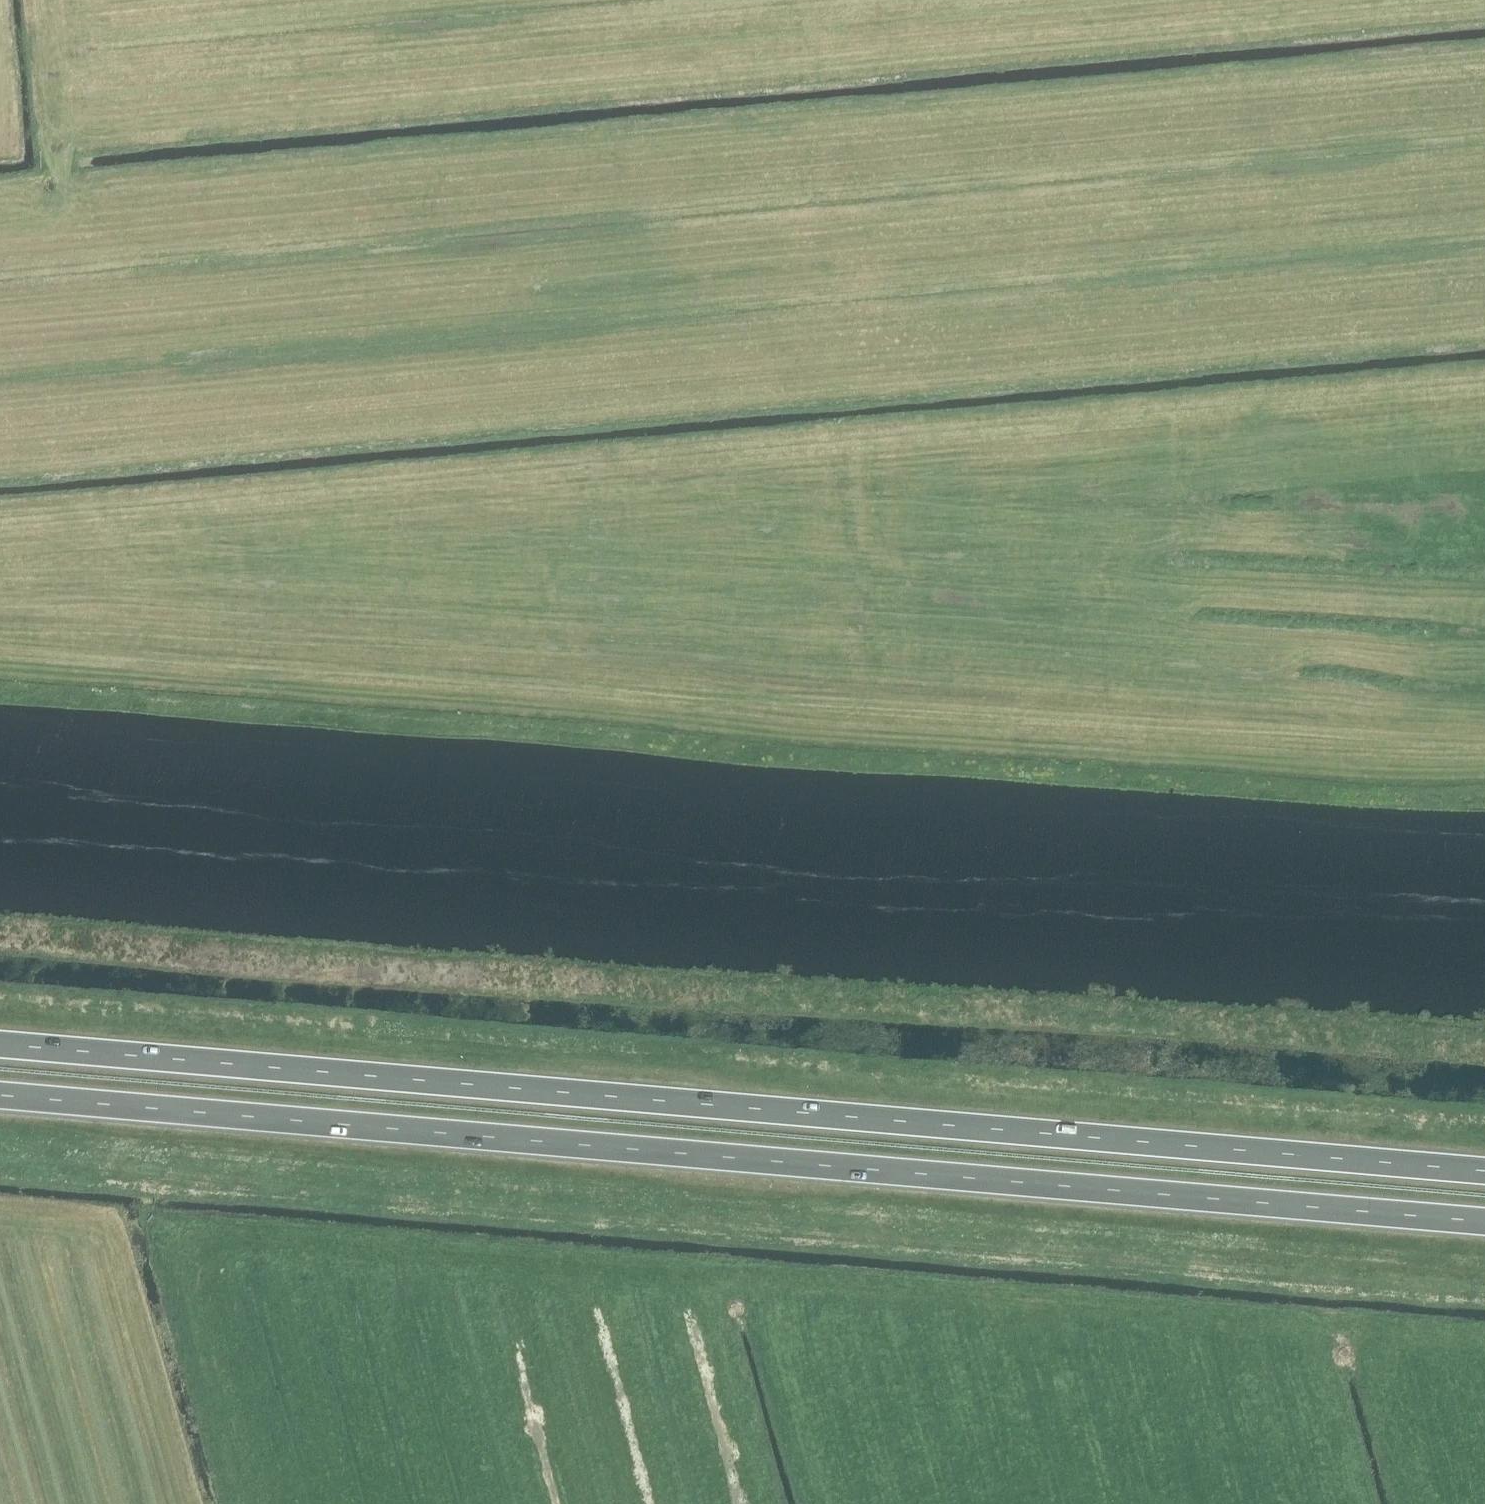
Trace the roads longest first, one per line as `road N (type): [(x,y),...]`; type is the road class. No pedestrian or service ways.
road 1 (trunk): [(1484,1171),(0,1044)]
road 2 (trunk): [(0,1096),(1484,1222)]

